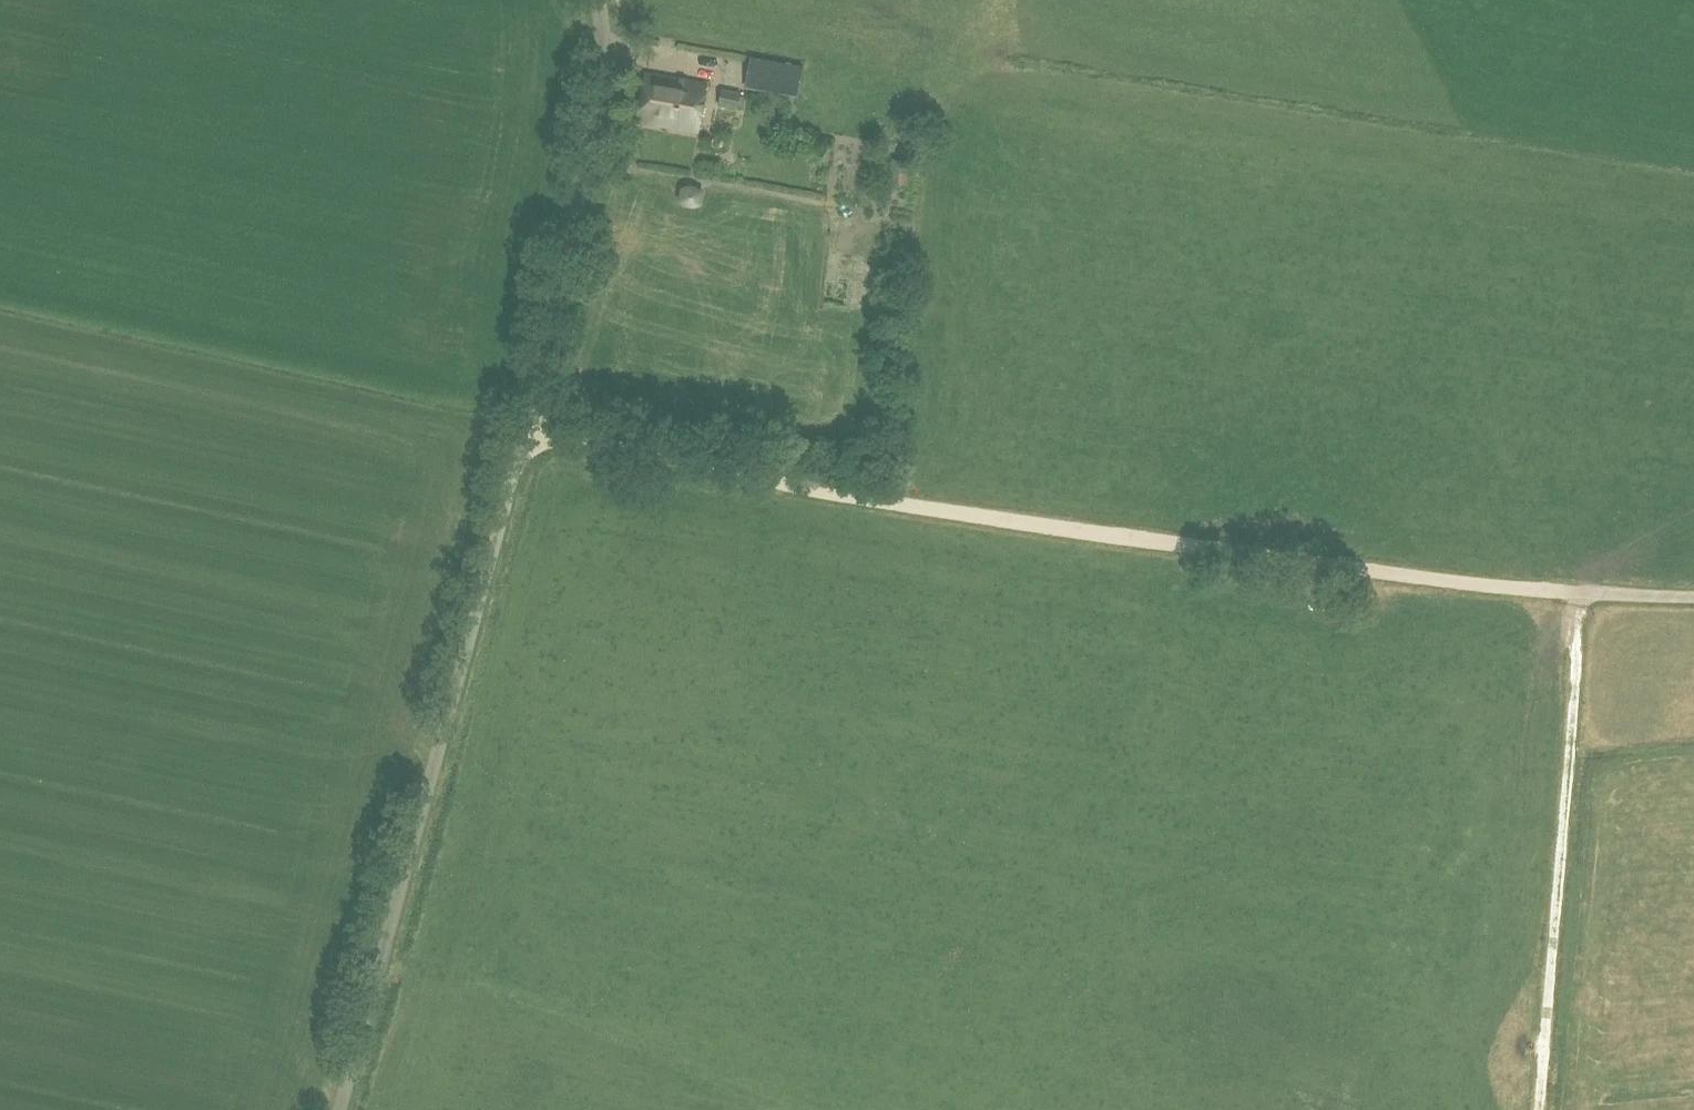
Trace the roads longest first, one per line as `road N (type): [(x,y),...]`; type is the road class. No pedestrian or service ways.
road 1 (track): [(528,430),(851,498),(1185,547),(1573,594),(1693,595)]
road 2 (unclassified): [(343,1109),(528,430),(601,107),(599,0)]

